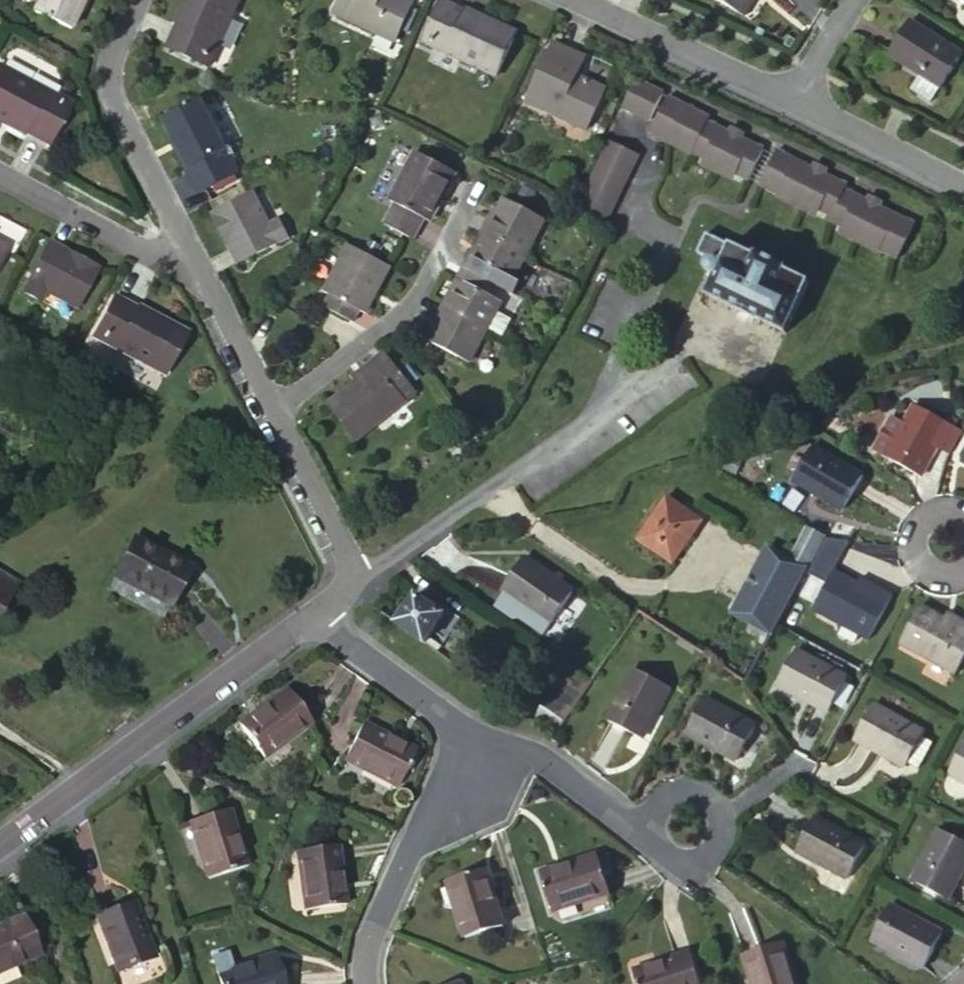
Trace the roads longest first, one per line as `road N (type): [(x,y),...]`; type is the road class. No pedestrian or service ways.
road 1 (residential): [(0,844),(318,607)]
road 2 (residential): [(360,578),(681,346)]
road 3 (residential): [(275,409),(412,299),(474,185)]
road 4 (residential): [(188,245),(111,86),(112,53),(137,0)]
road 5 (residential): [(366,983),(369,946),(460,770),(467,740)]
road 6 (residential): [(793,102),(576,0)]
road 7 (residential): [(188,245),(150,254),(0,172)]
road 8 (residential): [(467,740),(542,761),(619,818),(649,827)]
road 9 (residential): [(467,740),(339,636),(318,607)]
road 10 (residential): [(963,186),(793,102)]
road 11 (residential): [(360,578),(275,409)]
road 12 (residential): [(275,409),(188,245)]
road 13 (residential): [(649,827),(667,859),(692,864),(721,841),(722,815)]

